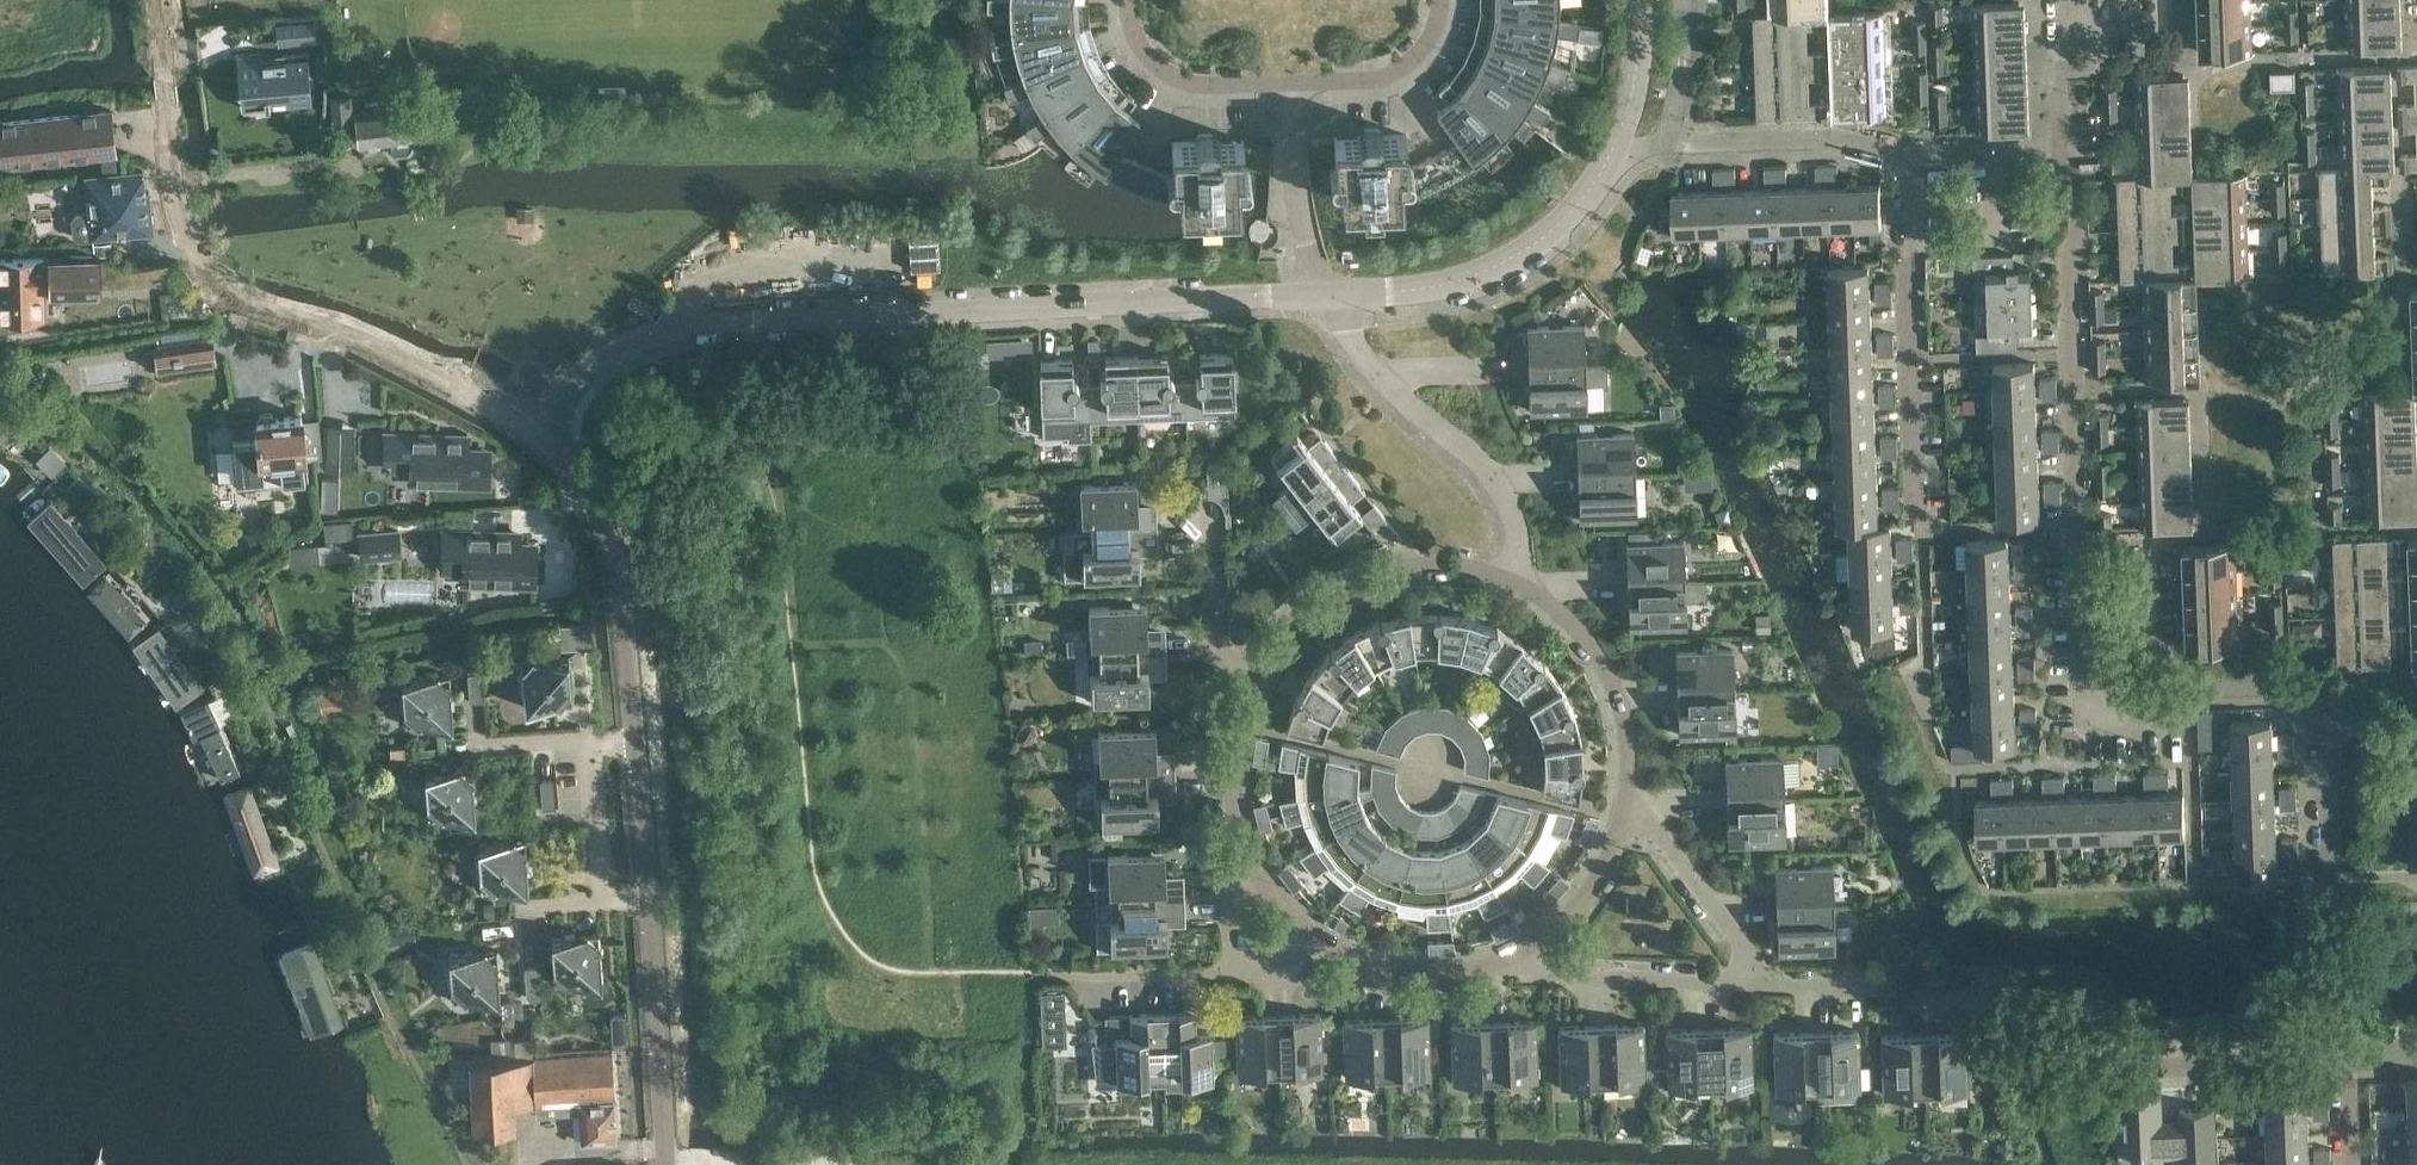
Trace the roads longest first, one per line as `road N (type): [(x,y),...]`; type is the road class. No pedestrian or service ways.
road 1 (unclassified): [(546,433),(588,375),(650,341),(712,328),(1317,292)]
road 2 (residential): [(2327,722),(2298,685),(2084,690),(2070,147)]
road 3 (residential): [(665,1164),(615,566),(606,523),(546,433)]
road 4 (residential): [(546,433),(375,343),(260,307),(218,281),(196,246),(179,189),(155,0)]
road 5 (residential): [(1916,520),(1905,271),(1917,247),(1915,157)]
road 6 (residential): [(1518,583),(1506,492),(1471,453),(1384,389),(1349,340),(1343,292)]
road 7 (residential): [(2346,1056),(2333,1030),(2327,722)]
road 8 (unclassified): [(1343,292),(1443,286),(1517,264),(1575,209),(1617,146)]
road 9 (residential): [(1253,674),(1294,621),(1363,575),(1425,563),(1518,583)]
road 10 (residential): [(1320,945),(1255,872),(1235,816),(1234,753),(1253,674)]
road 11 (residential): [(1617,146),(1828,136),(1915,157)]
road 12 (residential): [(1047,972),(1293,973),(1320,945)]
road 13 (residential): [(1625,816),(1629,739),(1608,671),(1559,611),(1518,583)]
road 14 (residential): [(2346,1056),(2100,1069)]
road 15 (residential): [(1752,984),(1552,976),(1525,947)]
road 16 (residential): [(1752,984),(1747,957),(1652,824),(1625,816)]
road 17 (residential): [(1525,947),(1443,978),(1385,972),(1320,945)]
road 18 (residential): [(1317,292),(1294,169),(1295,85)]
road 19 (residential): [(1955,1002),(1891,988),(1752,984)]
road 20 (residential): [(1253,674),(1214,654),(1208,501)]
road 21 (residential): [(1295,85),(1374,81),(1401,70),(1427,44),(1437,0)]
road 22 (residential): [(1525,947),(1566,919),(1596,882),(1625,816)]
road 23 (residential): [(1915,157),(2070,147)]
road 24 (unclassified): [(1617,146),(1641,75),(1642,0)]
road 25 (residential): [(1128,0),(1128,30),(1163,73),(1205,84)]
road 26 (residential): [(2070,147),(2061,119),(2068,22)]

